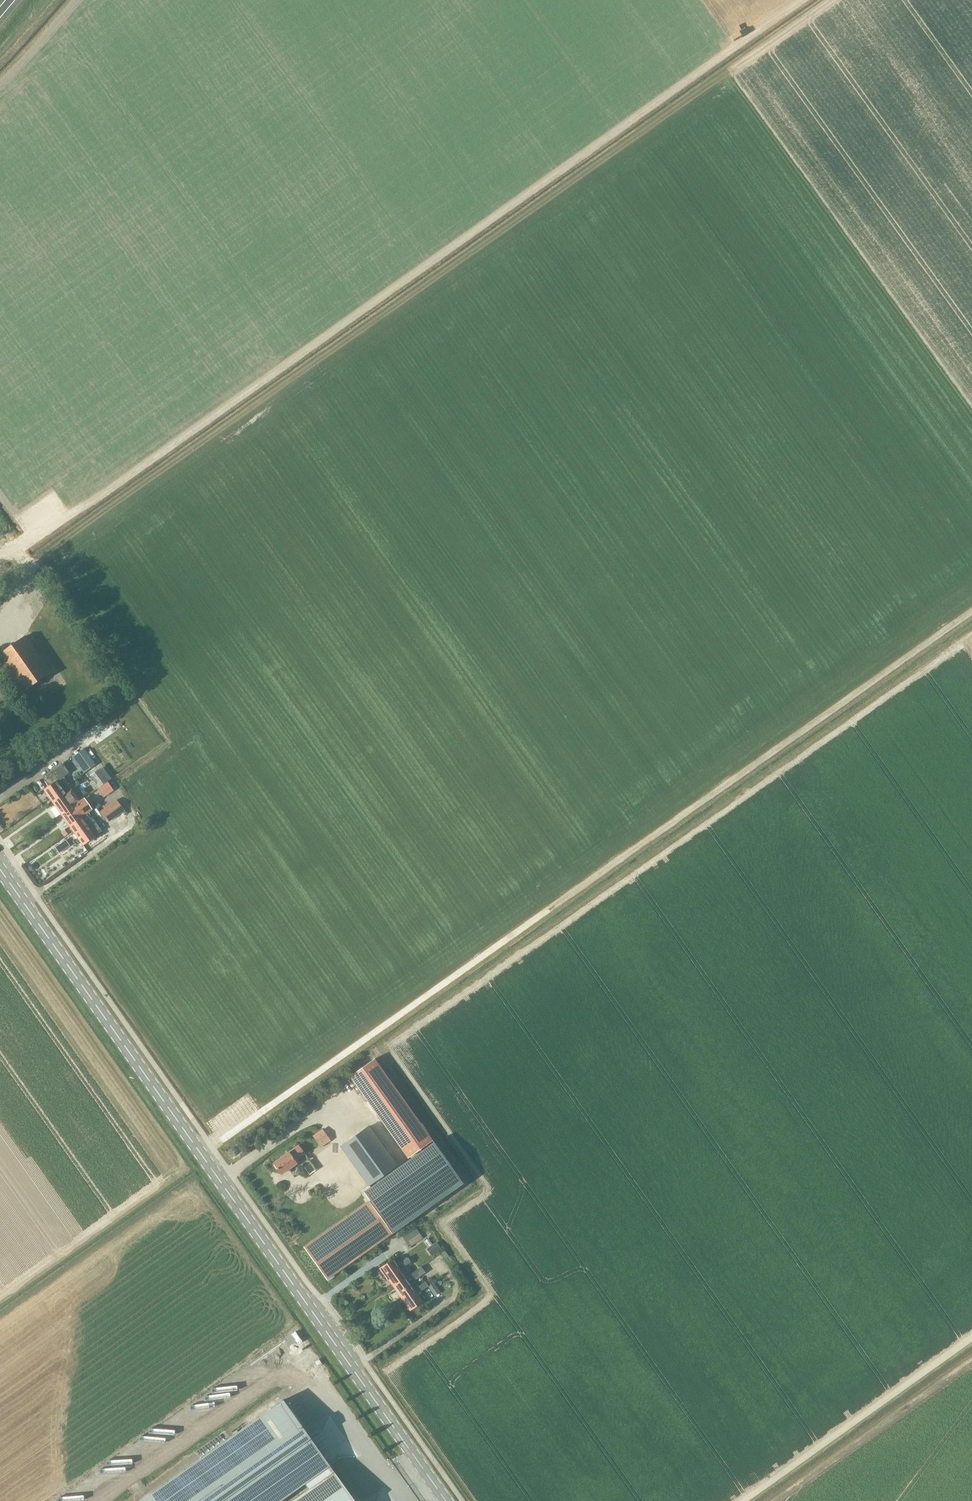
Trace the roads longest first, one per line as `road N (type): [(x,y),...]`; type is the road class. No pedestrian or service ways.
road 1 (secondary): [(446,1500),(0,869)]

